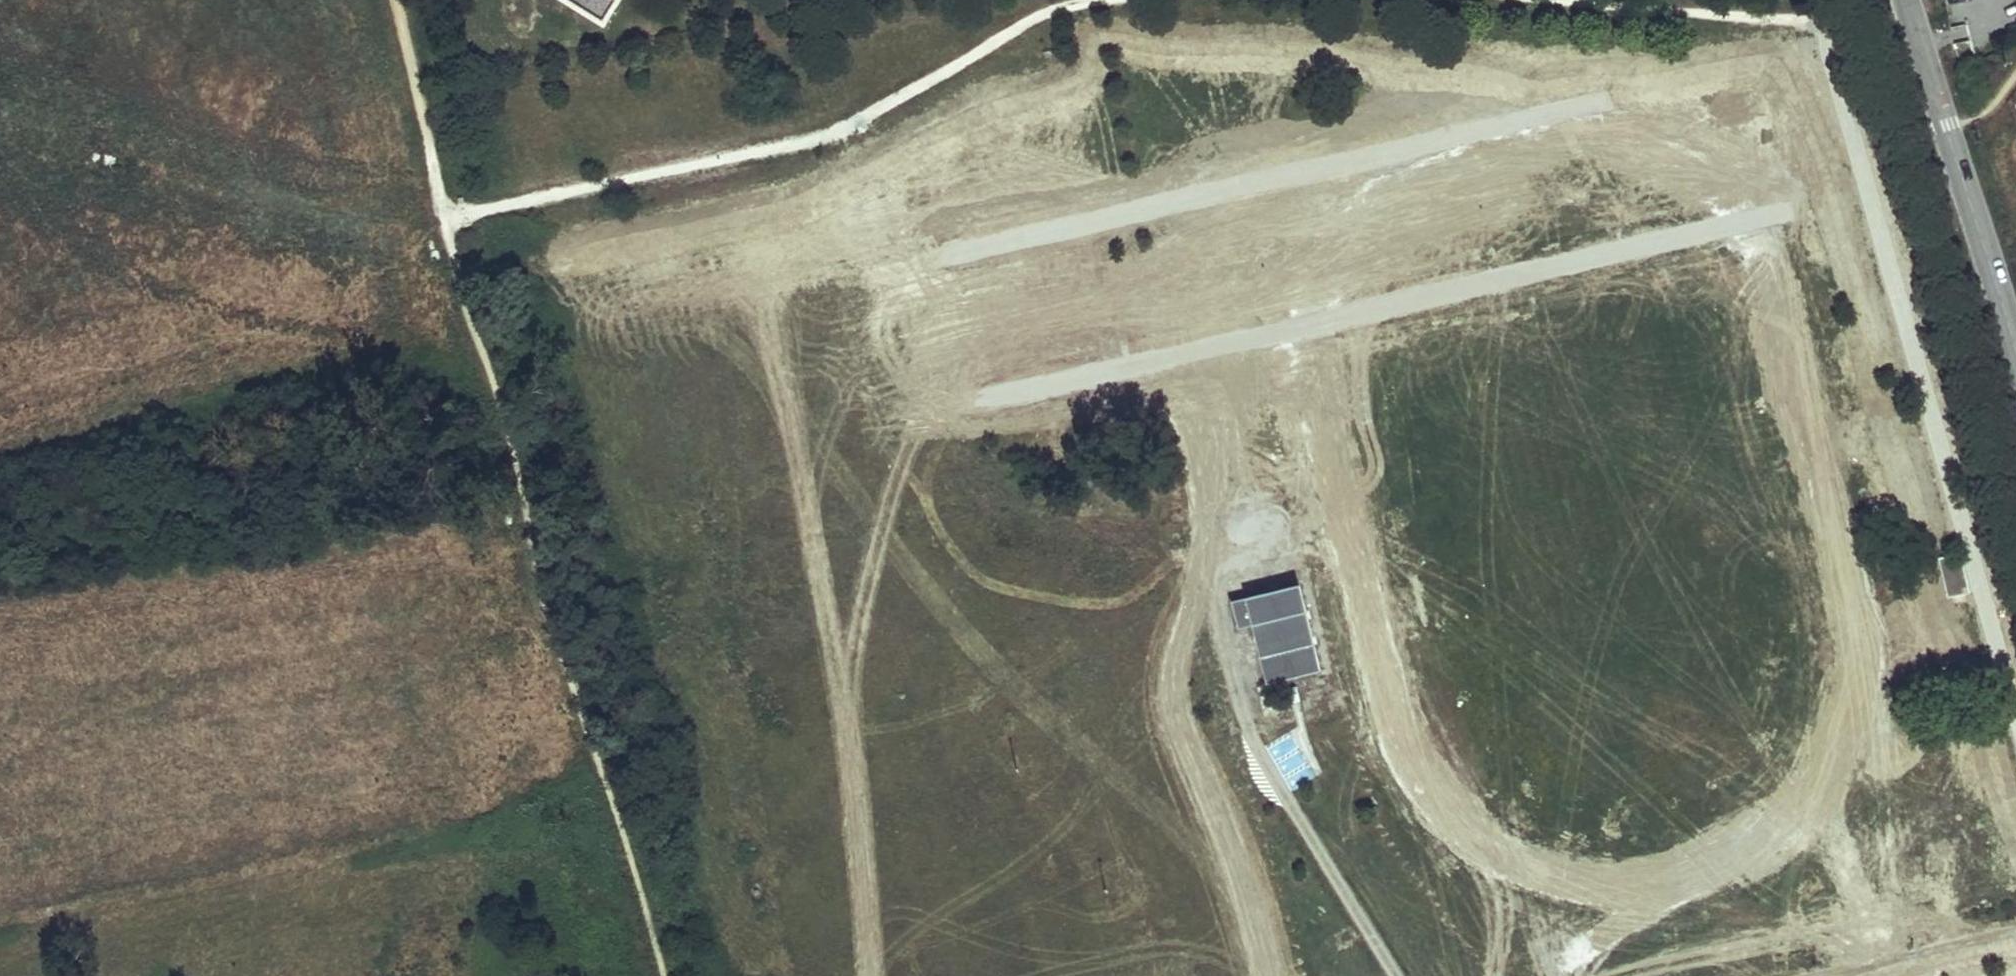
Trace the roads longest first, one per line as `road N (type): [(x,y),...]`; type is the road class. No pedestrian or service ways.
road 1 (tertiary): [(2015,376),(1905,0)]

